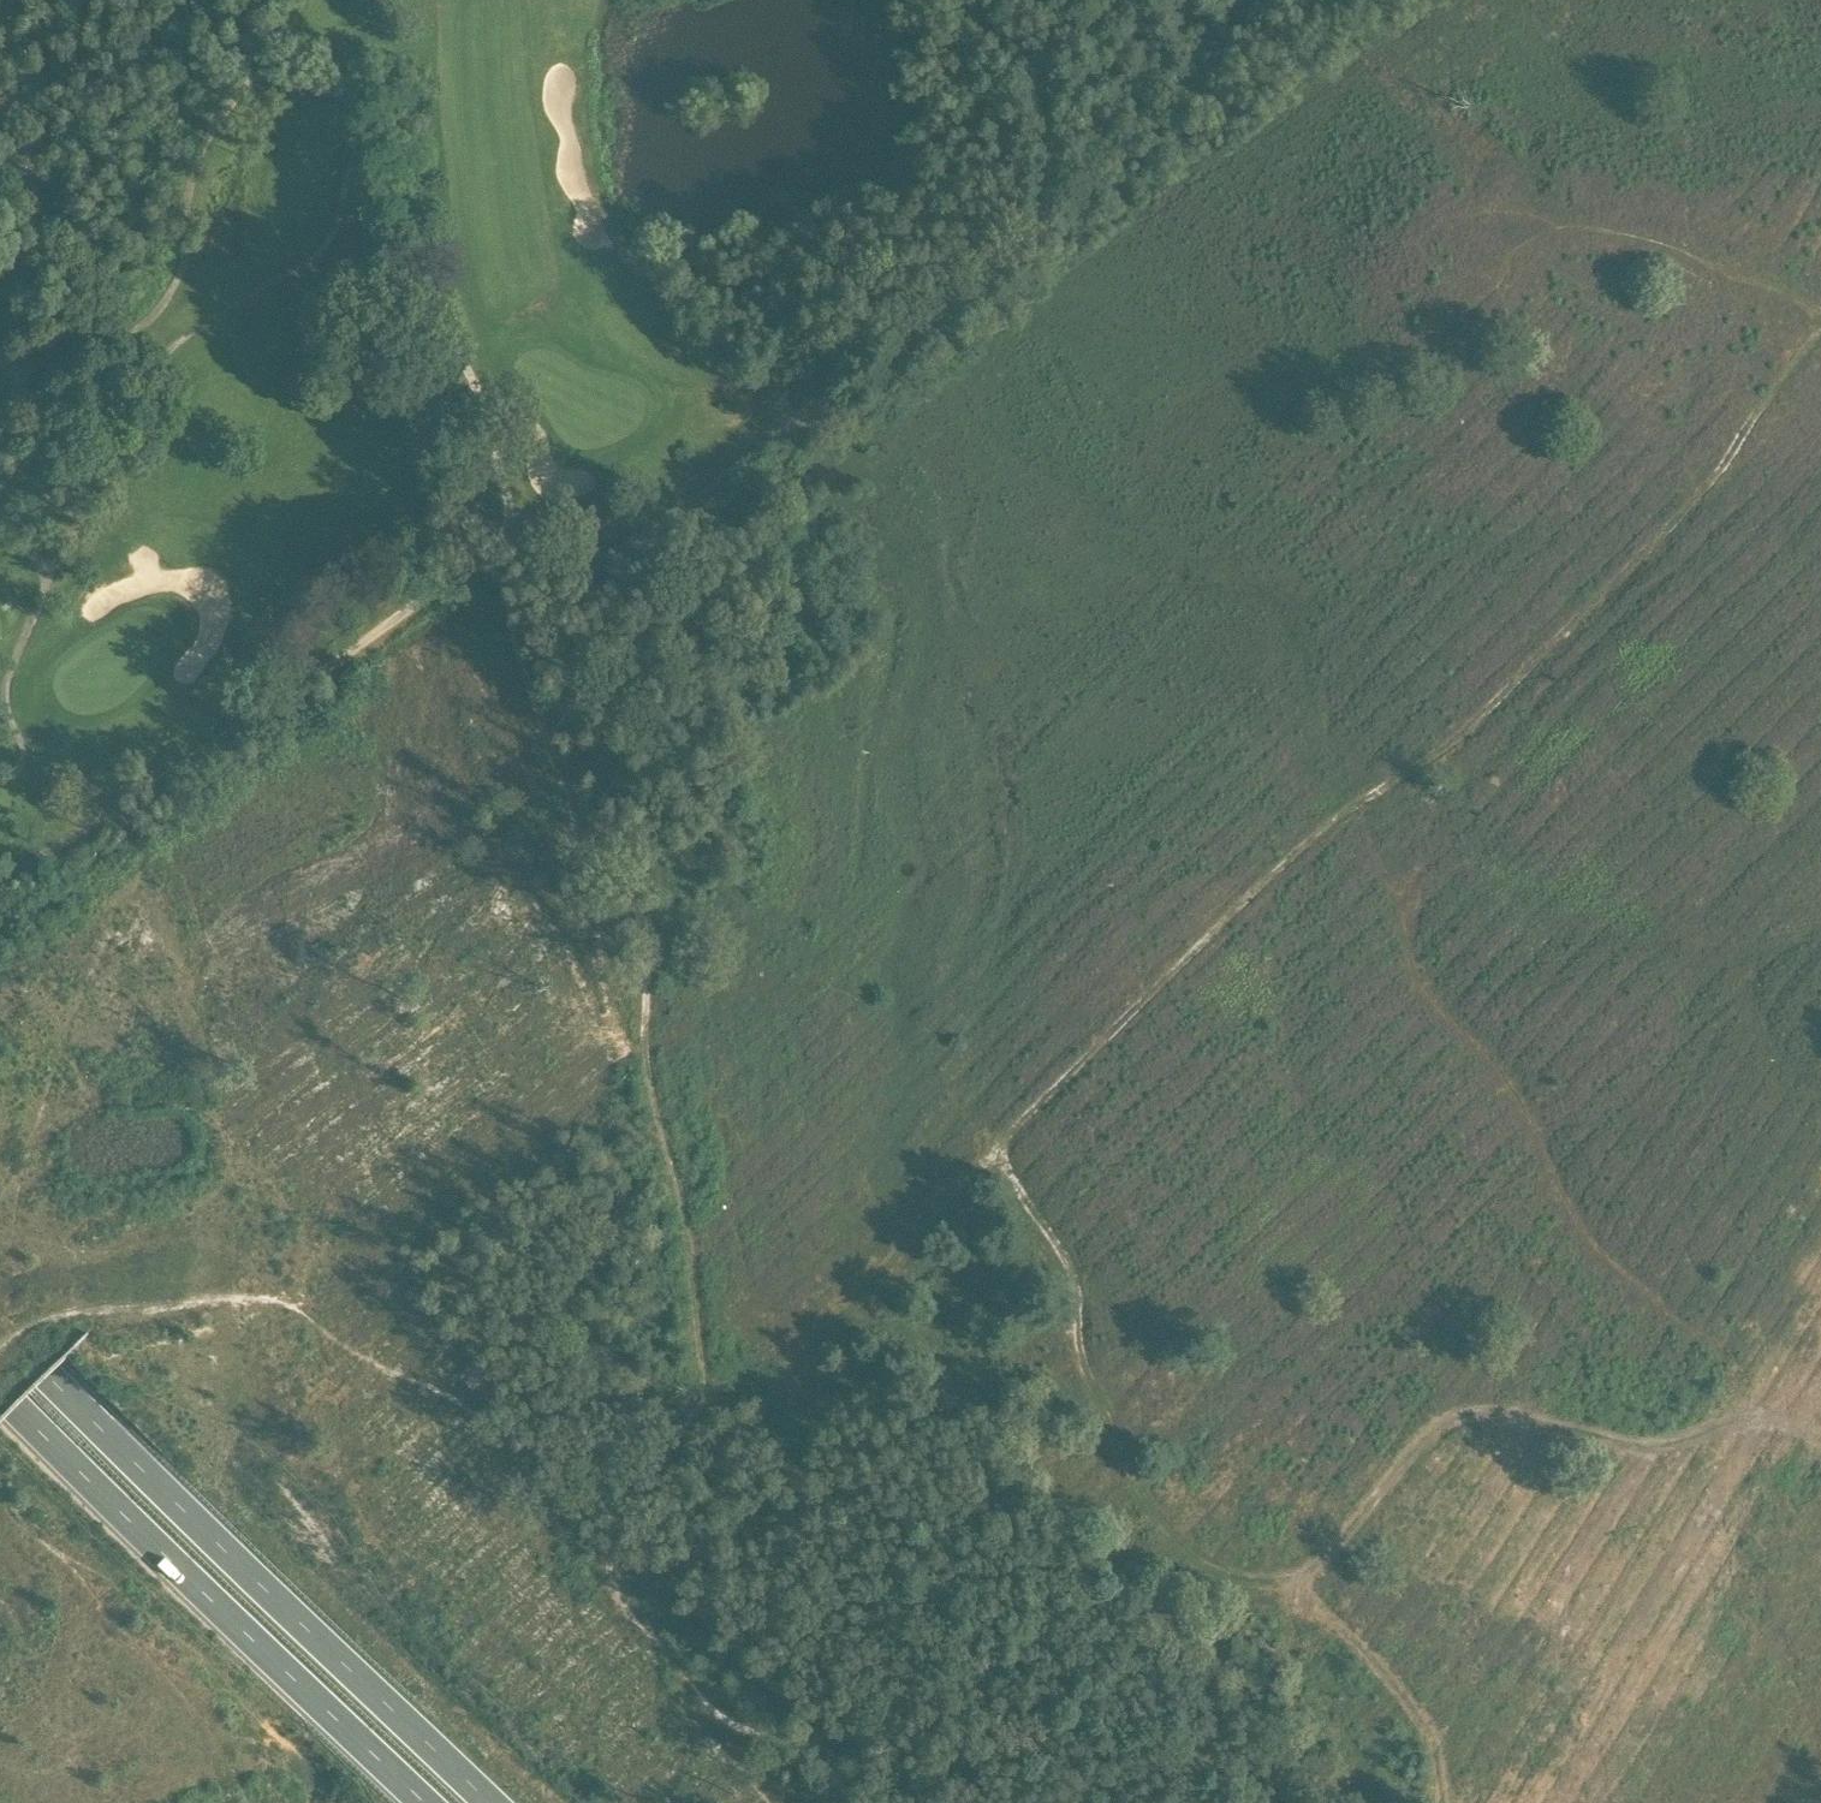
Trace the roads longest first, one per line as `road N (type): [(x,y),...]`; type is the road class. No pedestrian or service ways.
road 1 (track): [(490,554),(555,777),(613,869),(642,940),(647,1058),(681,1208),(706,1382),(718,1396),(739,1406),(773,1387),(997,1147)]
road 2 (track): [(997,1147),(1075,1276),(1083,1356),(1148,1502),(1181,1547),(1235,1577),(1276,1581),(1314,1569),(1401,1462),(1459,1416),(1504,1414),(1645,1440),(1777,1424)]
road 3 (trunk): [(490,1802),(0,1328)]
road 4 (trunk): [(0,1394),(424,1802)]

